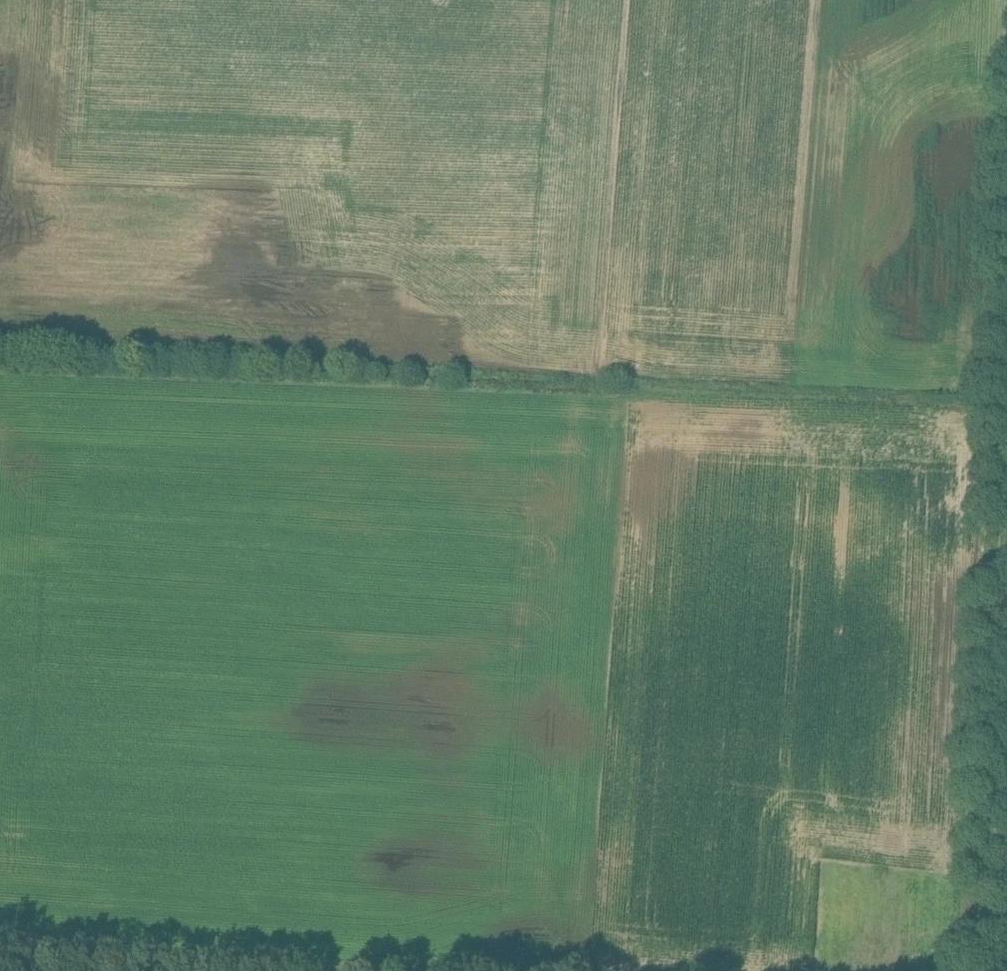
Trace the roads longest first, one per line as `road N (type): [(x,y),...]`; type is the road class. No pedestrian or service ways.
road 1 (track): [(980,970),(1006,511)]

